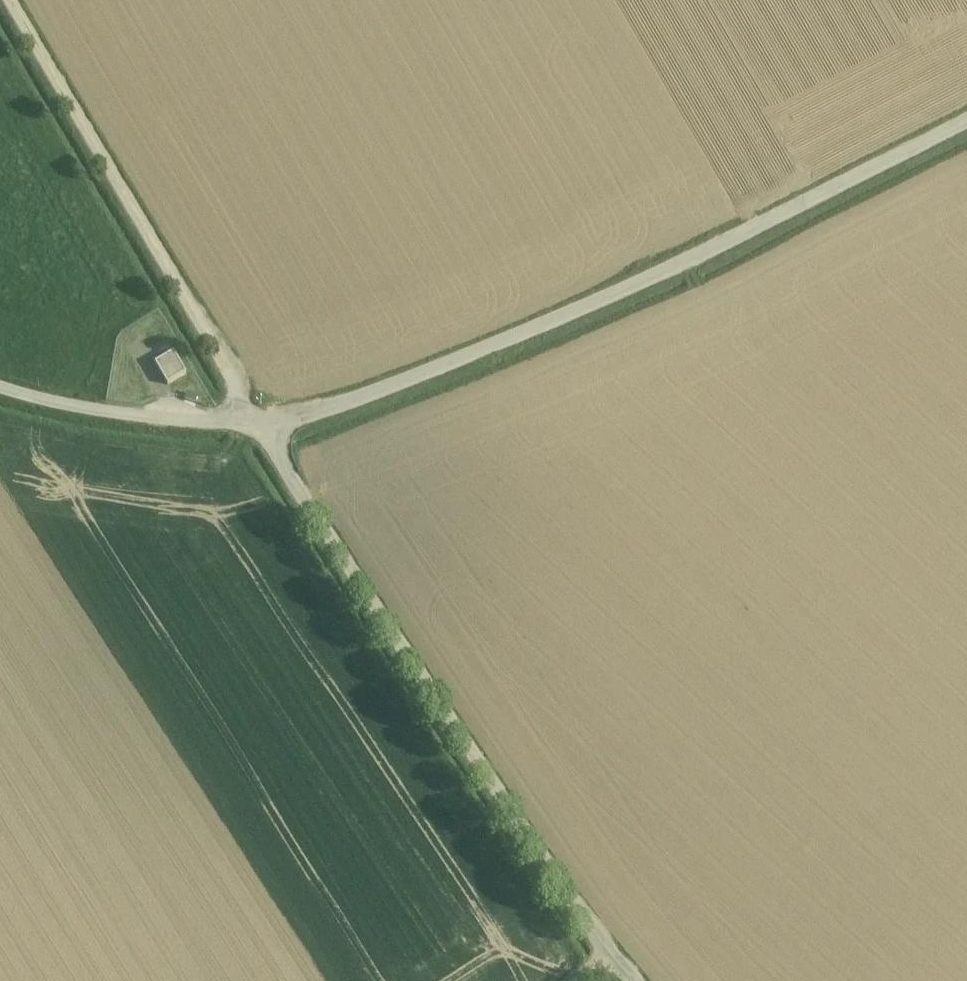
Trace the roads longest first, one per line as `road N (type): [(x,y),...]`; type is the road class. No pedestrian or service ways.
road 1 (unclassified): [(262,425),(311,419),(556,329),(966,128)]
road 2 (unclassified): [(262,425),(608,949)]
road 3 (track): [(13,0),(262,425)]
road 4 (unclassified): [(0,387),(91,413),(262,425)]

